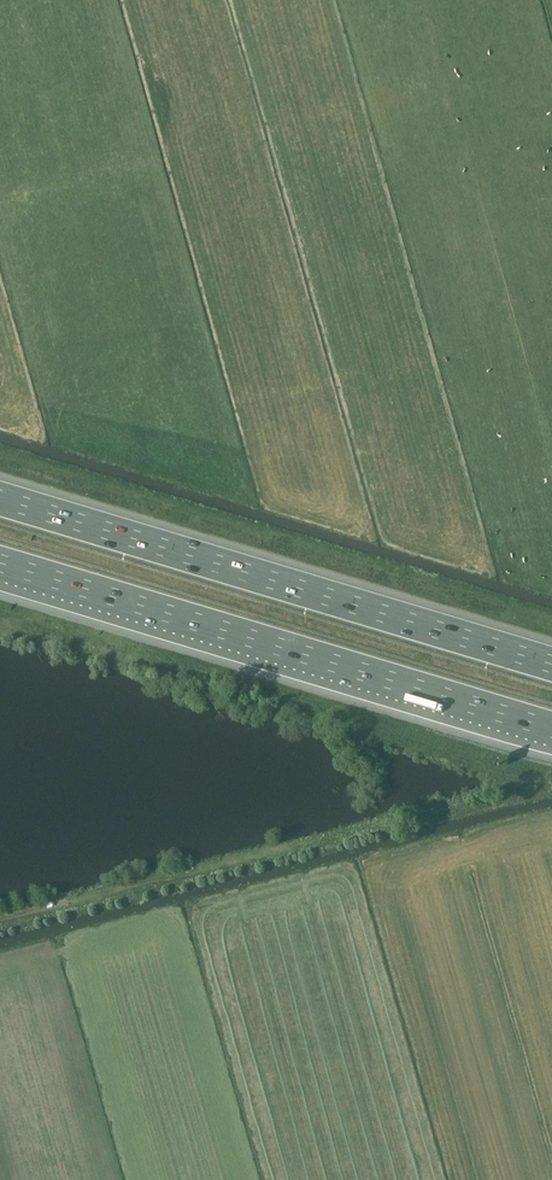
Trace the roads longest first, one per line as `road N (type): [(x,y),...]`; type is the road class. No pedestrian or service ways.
road 1 (motorway): [(0,563),(551,729)]
road 2 (motorway): [(551,665),(0,500)]
road 3 (track): [(364,826),(0,921)]

